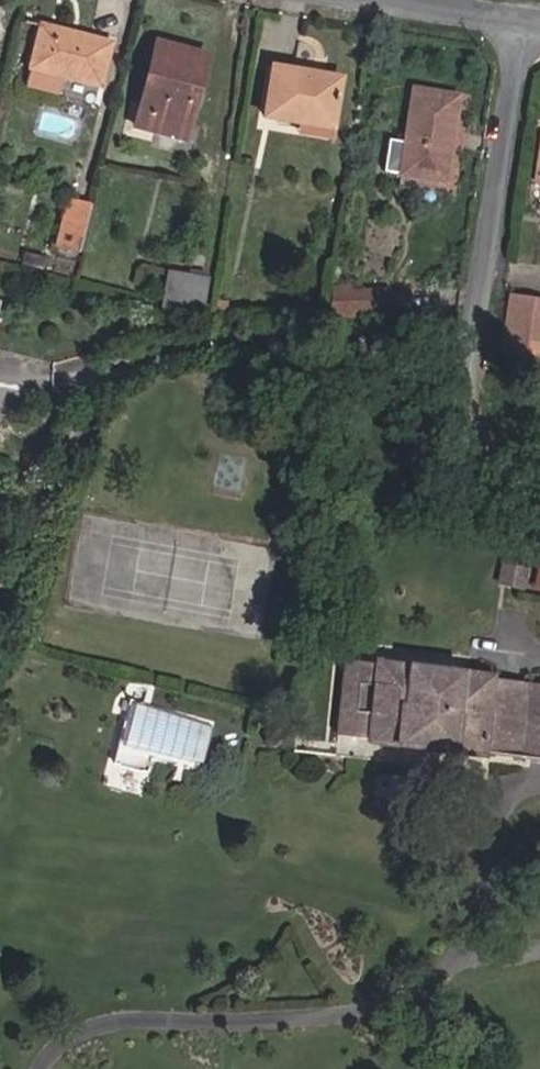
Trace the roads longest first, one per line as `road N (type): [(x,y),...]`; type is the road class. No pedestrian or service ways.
road 1 (unclassified): [(476,340),(355,322),(254,327),(109,373),(56,516),(0,633)]
road 2 (residential): [(476,340),(531,25)]
road 3 (residential): [(539,476),(507,458),(468,382),(476,340)]
road 4 (residential): [(531,25),(404,0)]

